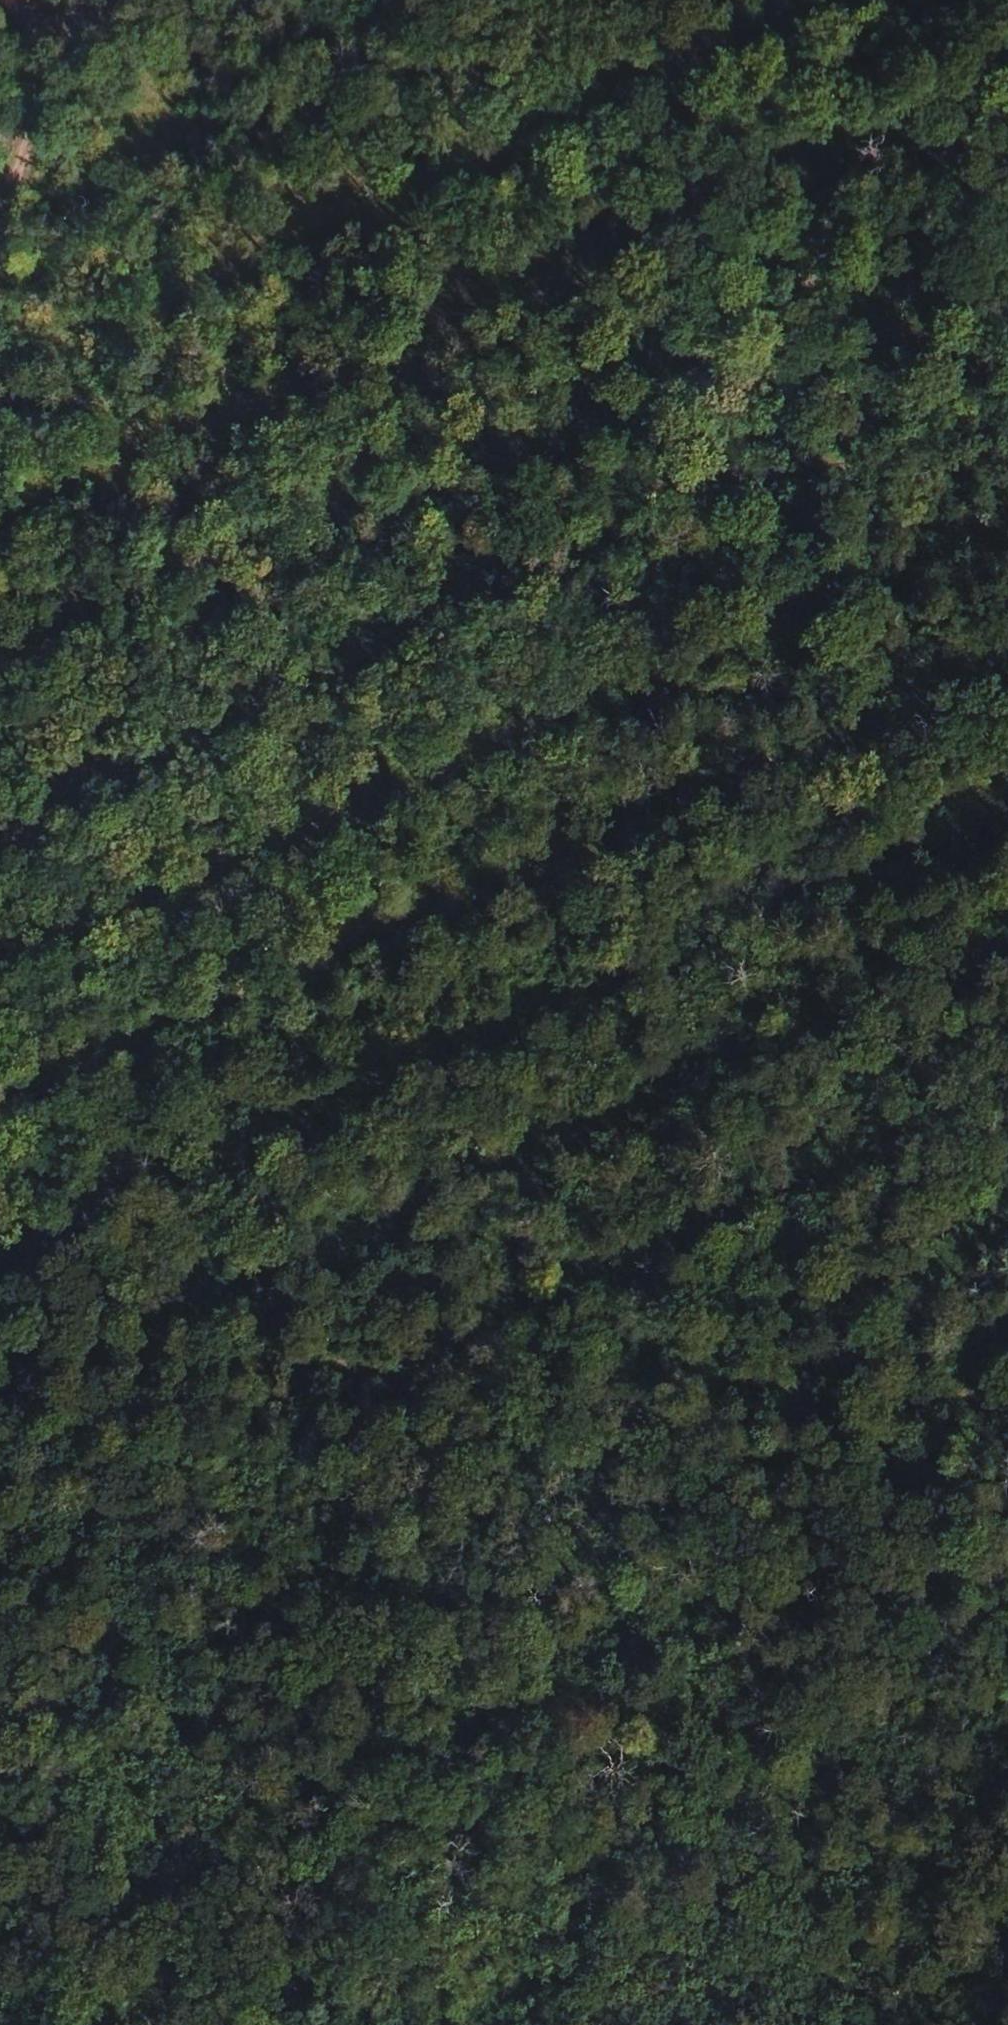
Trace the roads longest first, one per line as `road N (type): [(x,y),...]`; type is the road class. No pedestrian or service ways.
road 1 (track): [(0,661),(1007,460)]
road 2 (track): [(1007,1401),(0,1345)]
road 3 (track): [(0,1836),(138,2024)]

